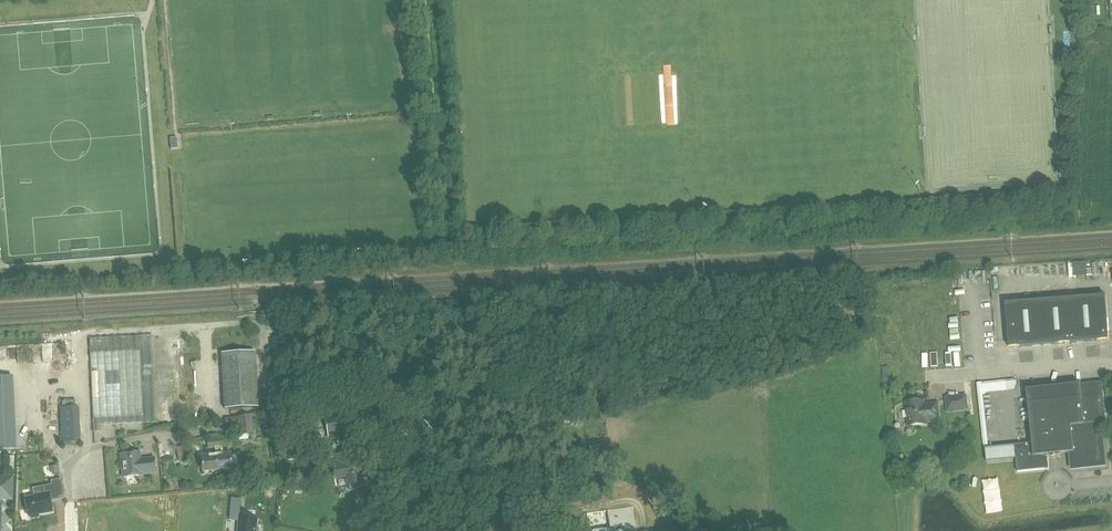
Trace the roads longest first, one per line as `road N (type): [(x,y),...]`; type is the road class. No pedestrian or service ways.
road 1 (residential): [(1111,362),(926,374)]

